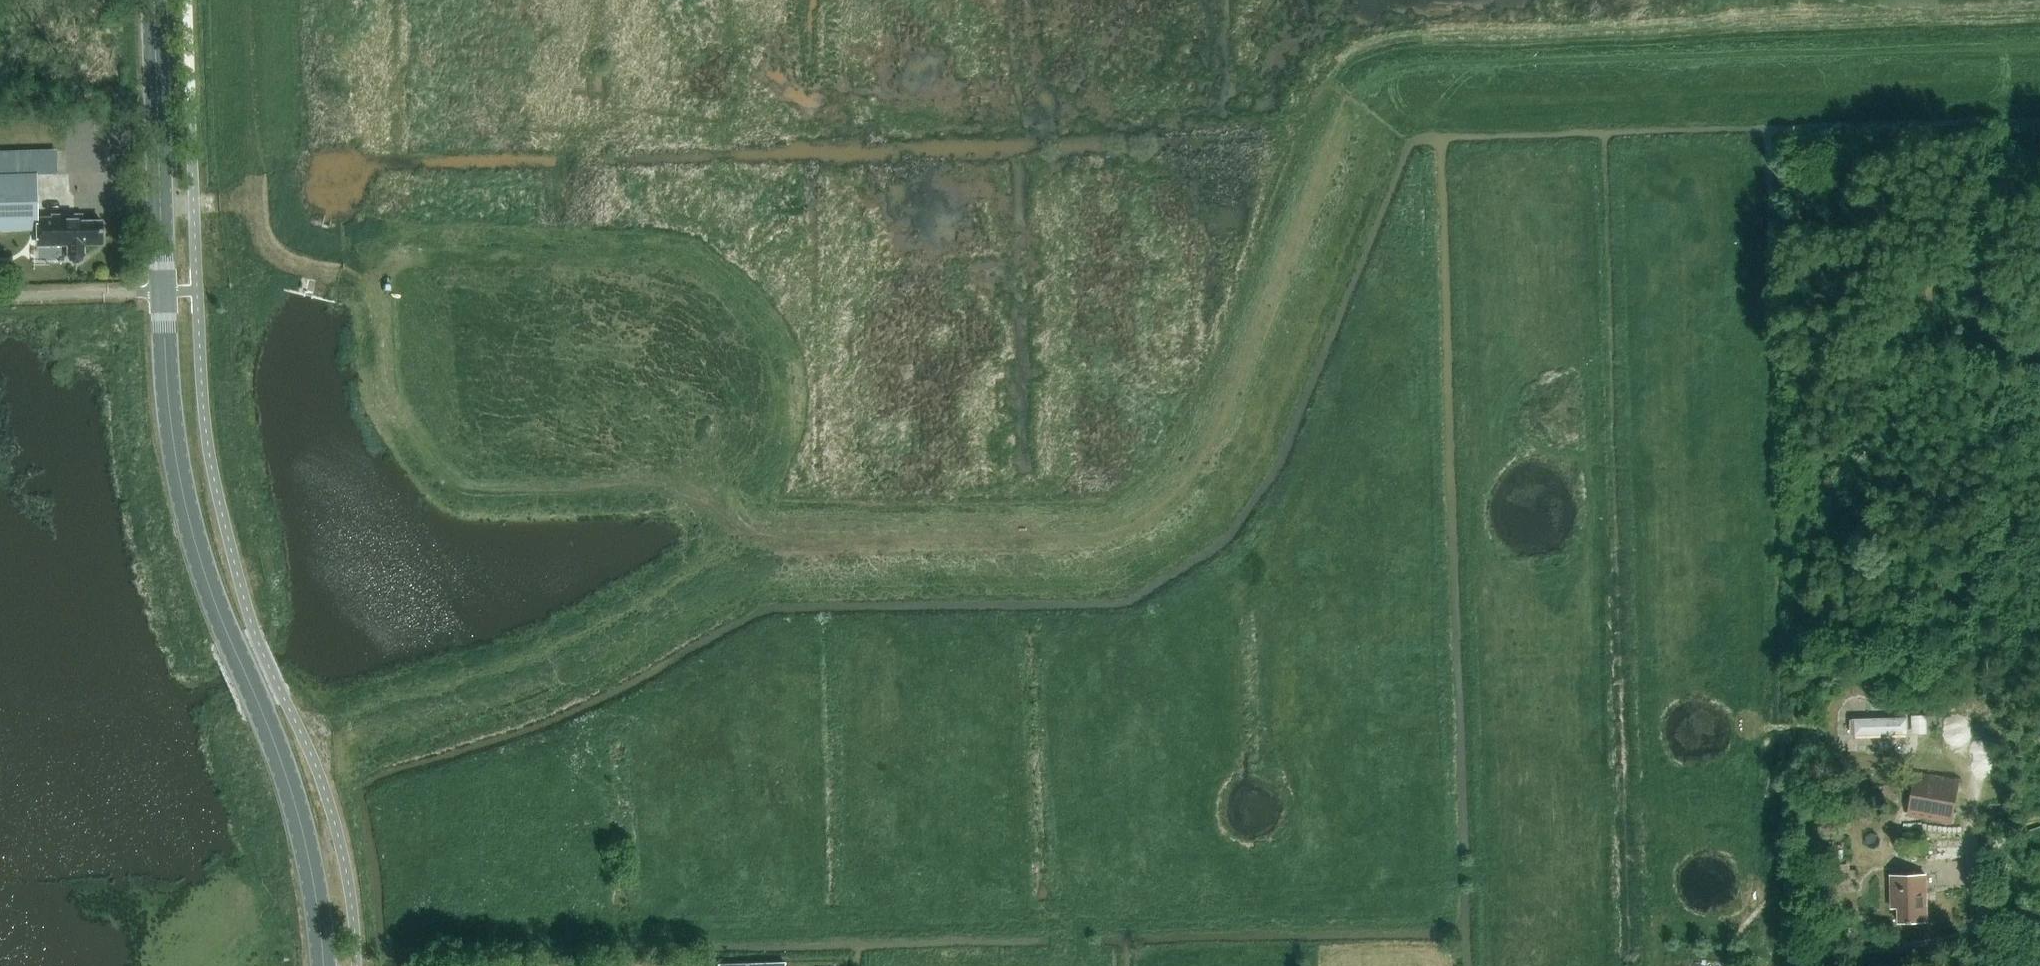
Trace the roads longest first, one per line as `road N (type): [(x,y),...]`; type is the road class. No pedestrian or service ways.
road 1 (primary): [(153,0),(169,429),(203,571),(296,805),(323,965)]

